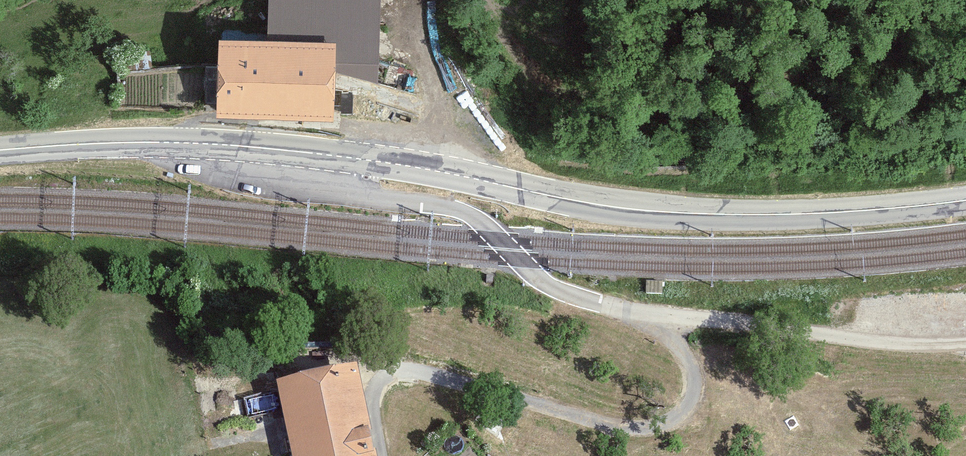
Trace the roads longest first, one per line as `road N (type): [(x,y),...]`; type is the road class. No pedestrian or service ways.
road 1 (primary): [(202,144),(405,165),(674,213),(837,213),(965,201)]
road 2 (unclassified): [(202,144),(362,199),(459,209),(545,283),(619,309)]
road 3 (unclassified): [(965,342),(907,345),(619,309)]
road 4 (primary): [(0,150),(202,144)]

